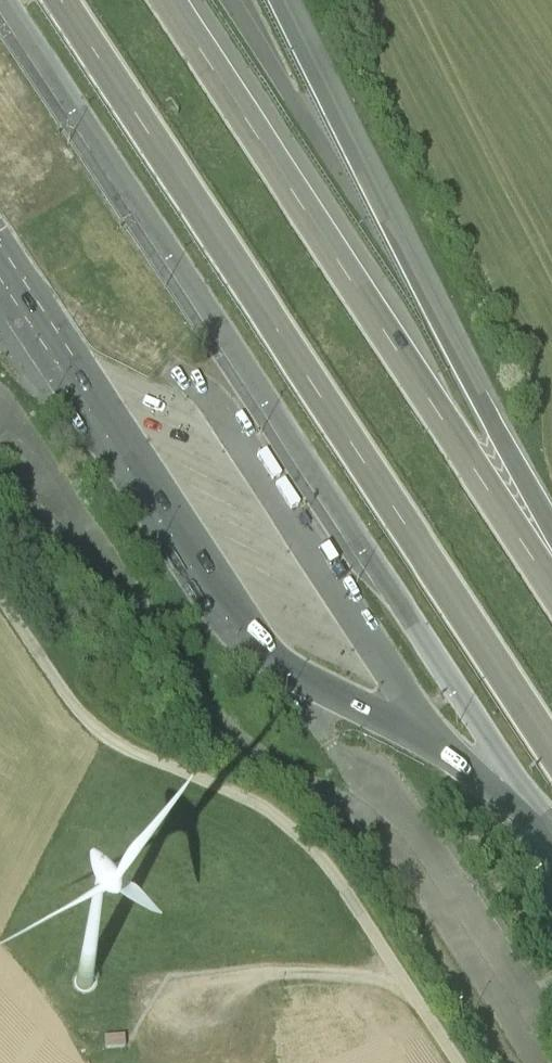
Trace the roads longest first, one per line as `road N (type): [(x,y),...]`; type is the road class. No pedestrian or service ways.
road 1 (motorway): [(4,0),(541,818)]
road 2 (motorway): [(60,0),(551,746)]
road 3 (motorway): [(551,589),(165,0)]
road 4 (unclassified): [(0,596),(79,715),(111,745),(258,806),(312,844),(459,1062)]
road 5 (motorway): [(551,567),(493,427),(275,0)]
road 6 (motorway): [(0,259),(218,606),(256,651),(397,726)]
road 7 (unclassified): [(536,1062),(388,835)]
road 8 (track): [(404,978),(287,973),(212,981)]
road 9 (motorway): [(397,726),(449,751),(541,818)]
road 10 (motorway): [(388,835),(370,772),(376,739),(397,726)]

